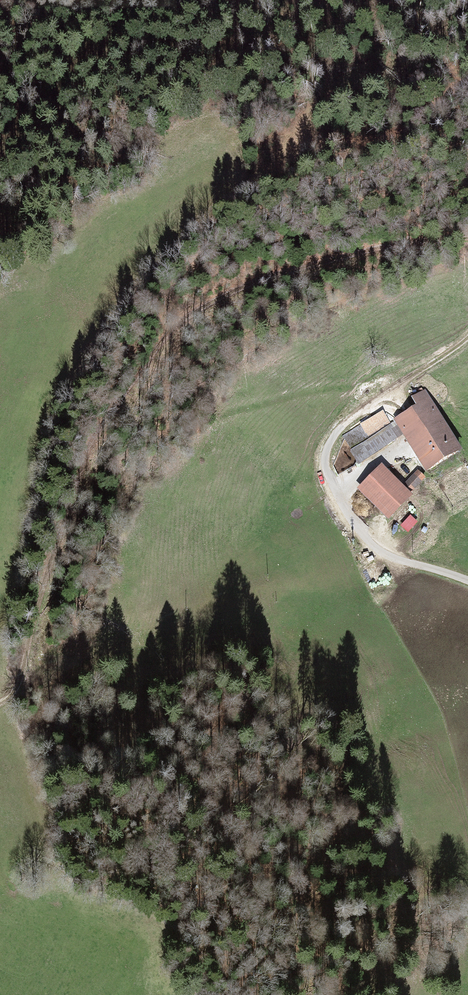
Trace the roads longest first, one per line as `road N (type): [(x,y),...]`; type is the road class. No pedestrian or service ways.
road 1 (track): [(0,704),(19,683),(88,451),(168,335),(224,296),(277,276),(467,235)]
road 2 (track): [(467,339),(342,426),(325,458),(339,498),(381,551),(467,580)]

